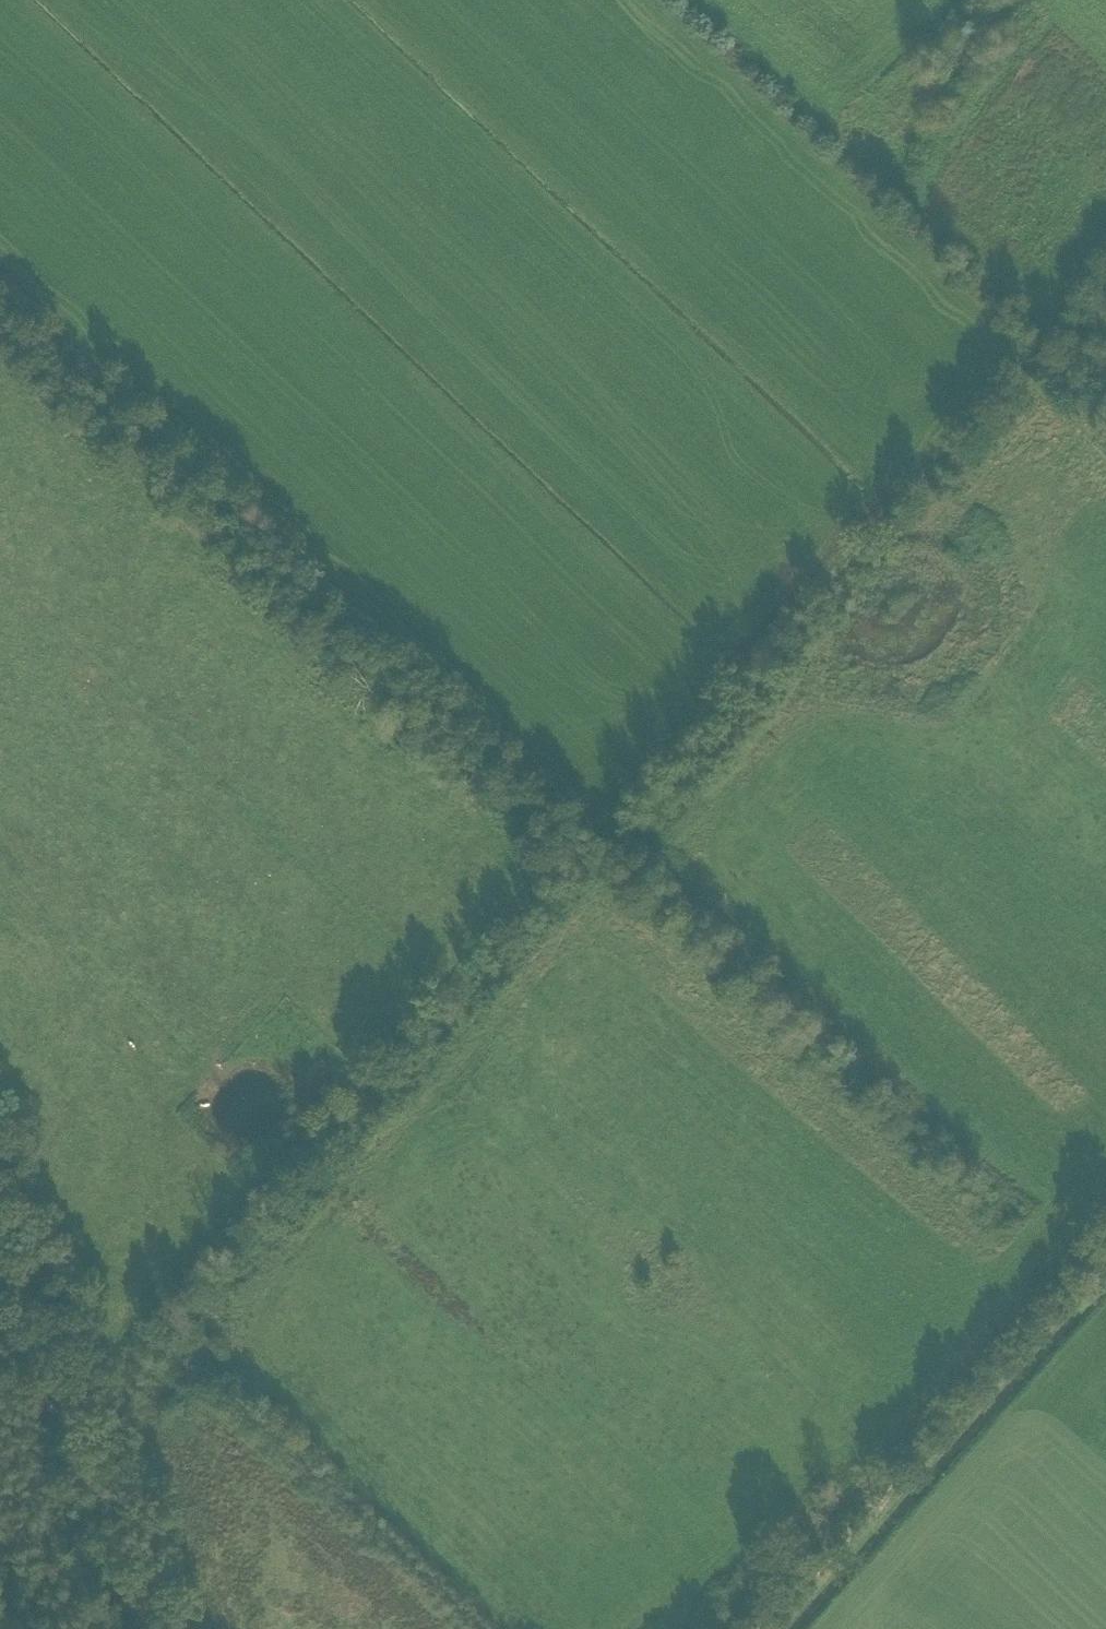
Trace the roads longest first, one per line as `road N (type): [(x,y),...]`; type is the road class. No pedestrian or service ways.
road 1 (track): [(149,1628),(100,1494)]

